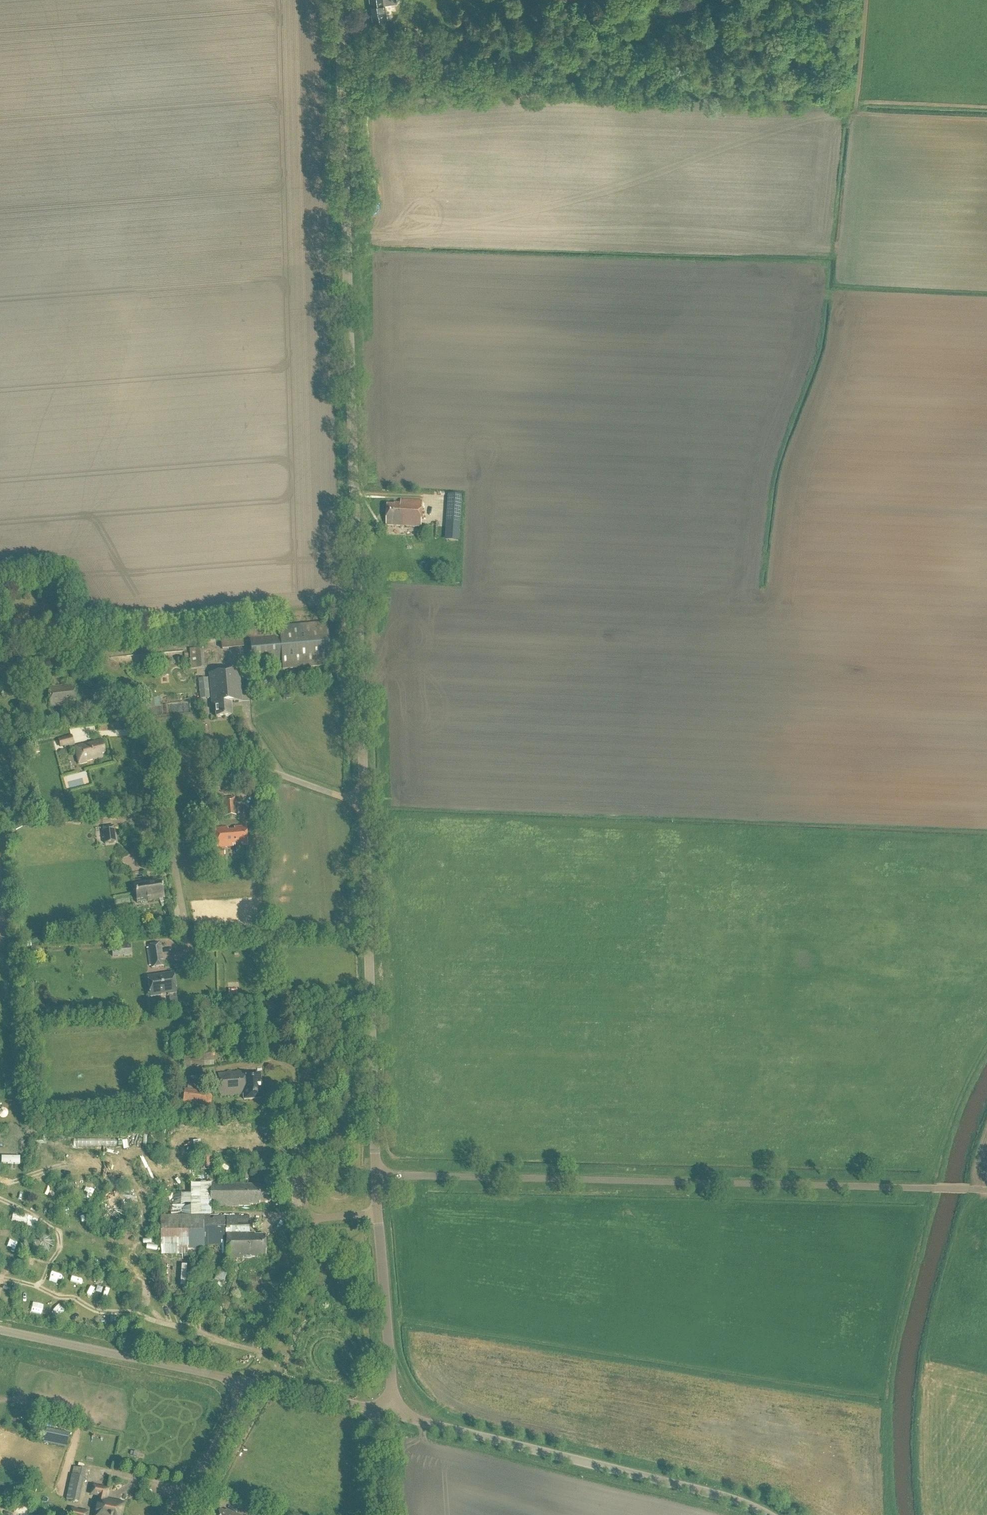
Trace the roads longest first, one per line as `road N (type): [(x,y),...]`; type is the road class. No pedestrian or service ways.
road 1 (tertiary): [(363,801),(338,0)]
road 2 (unclassified): [(986,1189),(377,1176)]
road 3 (tertiary): [(767,1514),(723,1496),(395,1415)]
road 4 (tertiary): [(377,1176),(363,801)]
road 5 (tertiary): [(256,1382),(0,1329)]
road 6 (track): [(301,1163),(238,1131),(182,1130),(175,1172),(167,1174),(143,1153),(122,1156)]
road 7 (residential): [(174,759),(164,805),(192,966)]
road 8 (tertiary): [(395,1415),(378,1215)]
road 9 (track): [(360,1217),(256,1382)]
road 10 (residential): [(363,801),(231,762),(174,759)]
road 11 (track): [(932,1188),(961,1092),(986,1044)]
road 12 (tertiary): [(176,1514),(256,1382)]
road 13 (track): [(193,1514),(249,1417),(256,1382)]
road 14 (tertiary): [(395,1415),(256,1382)]

